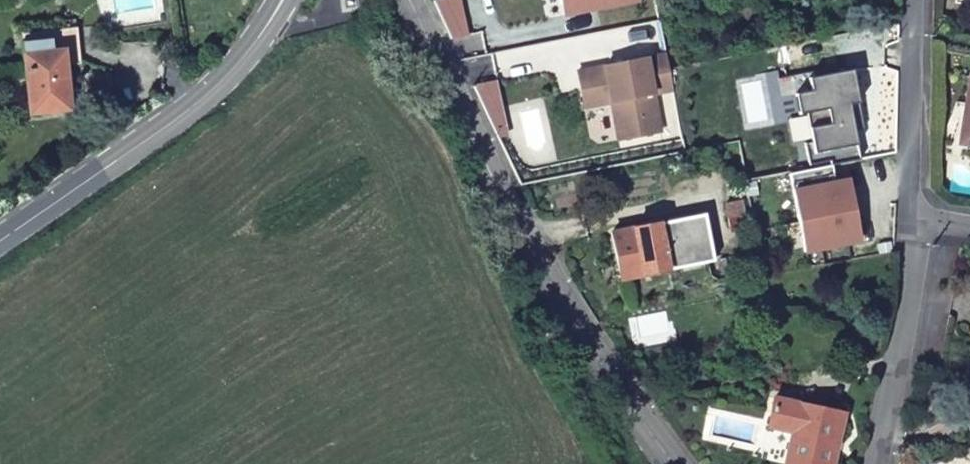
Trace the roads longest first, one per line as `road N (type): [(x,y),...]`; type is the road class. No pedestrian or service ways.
road 1 (tertiary): [(412,0),(503,195),(600,361),(676,463)]
road 2 (secondary): [(283,0),(225,78),(0,238)]
road 3 (residential): [(917,217),(873,463)]
road 4 (residential): [(912,0),(917,217)]

